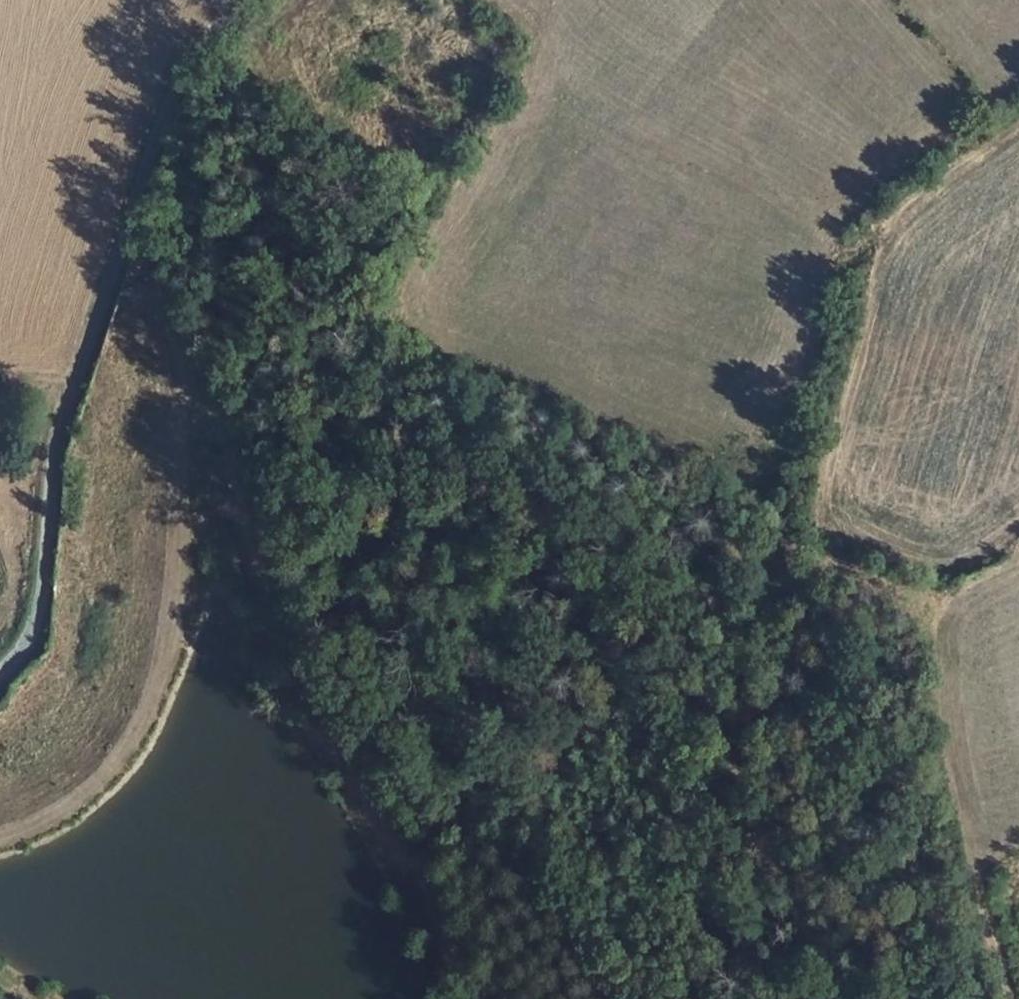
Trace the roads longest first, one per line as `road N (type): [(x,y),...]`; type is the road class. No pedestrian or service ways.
road 1 (unclassified): [(0,683),(31,648),(50,473),(72,379),(168,113),(236,0)]

